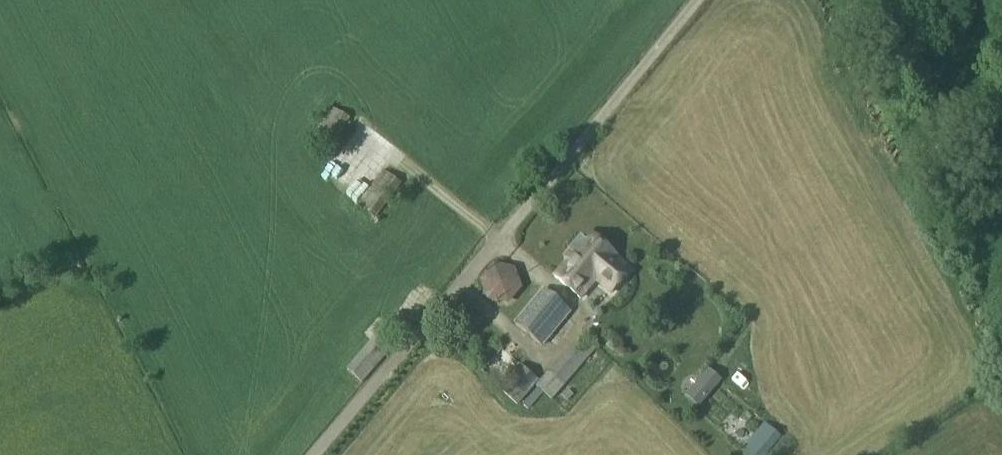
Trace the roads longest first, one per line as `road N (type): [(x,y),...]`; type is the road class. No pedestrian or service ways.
road 1 (unclassified): [(314,454),(696,0)]

